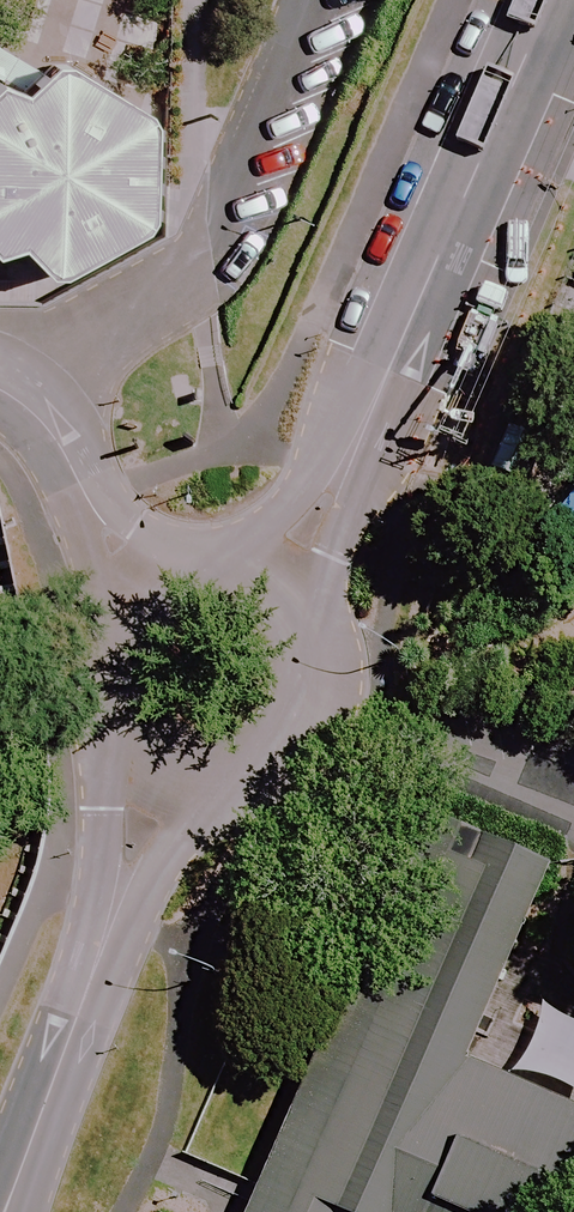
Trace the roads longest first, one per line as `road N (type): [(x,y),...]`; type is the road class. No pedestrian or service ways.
road 1 (tertiary): [(282,583),(383,386),(547,0)]
road 2 (tertiary): [(1,1211),(170,770)]
road 3 (tertiary): [(170,770),(120,728),(106,698),(108,633),(123,604),(179,563),(215,558),(250,565),(282,583)]
road 4 (tertiary): [(282,583),(304,607),(323,669),(301,734),(275,759),(242,774),(170,770)]

